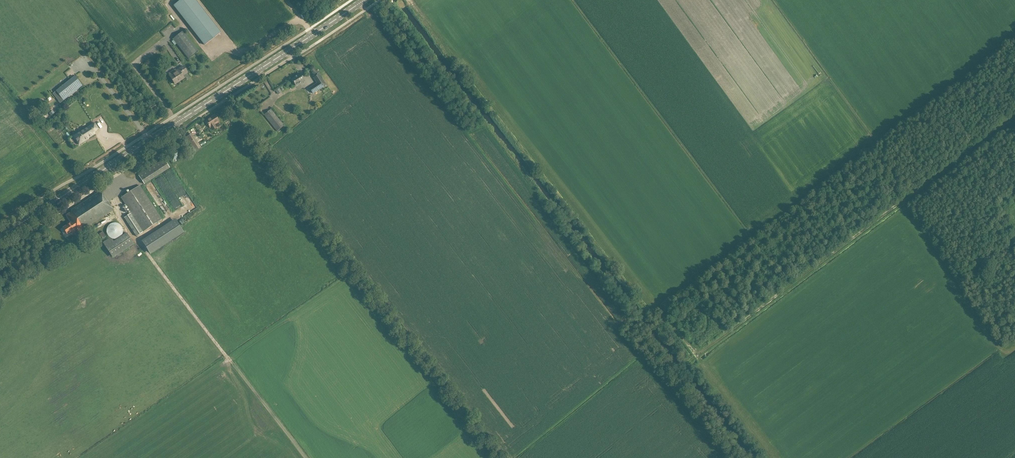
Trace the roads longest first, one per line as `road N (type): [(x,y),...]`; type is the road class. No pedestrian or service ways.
road 1 (primary): [(0,236),(365,0)]
road 2 (track): [(307,457),(132,234),(112,192),(120,183),(114,163)]

